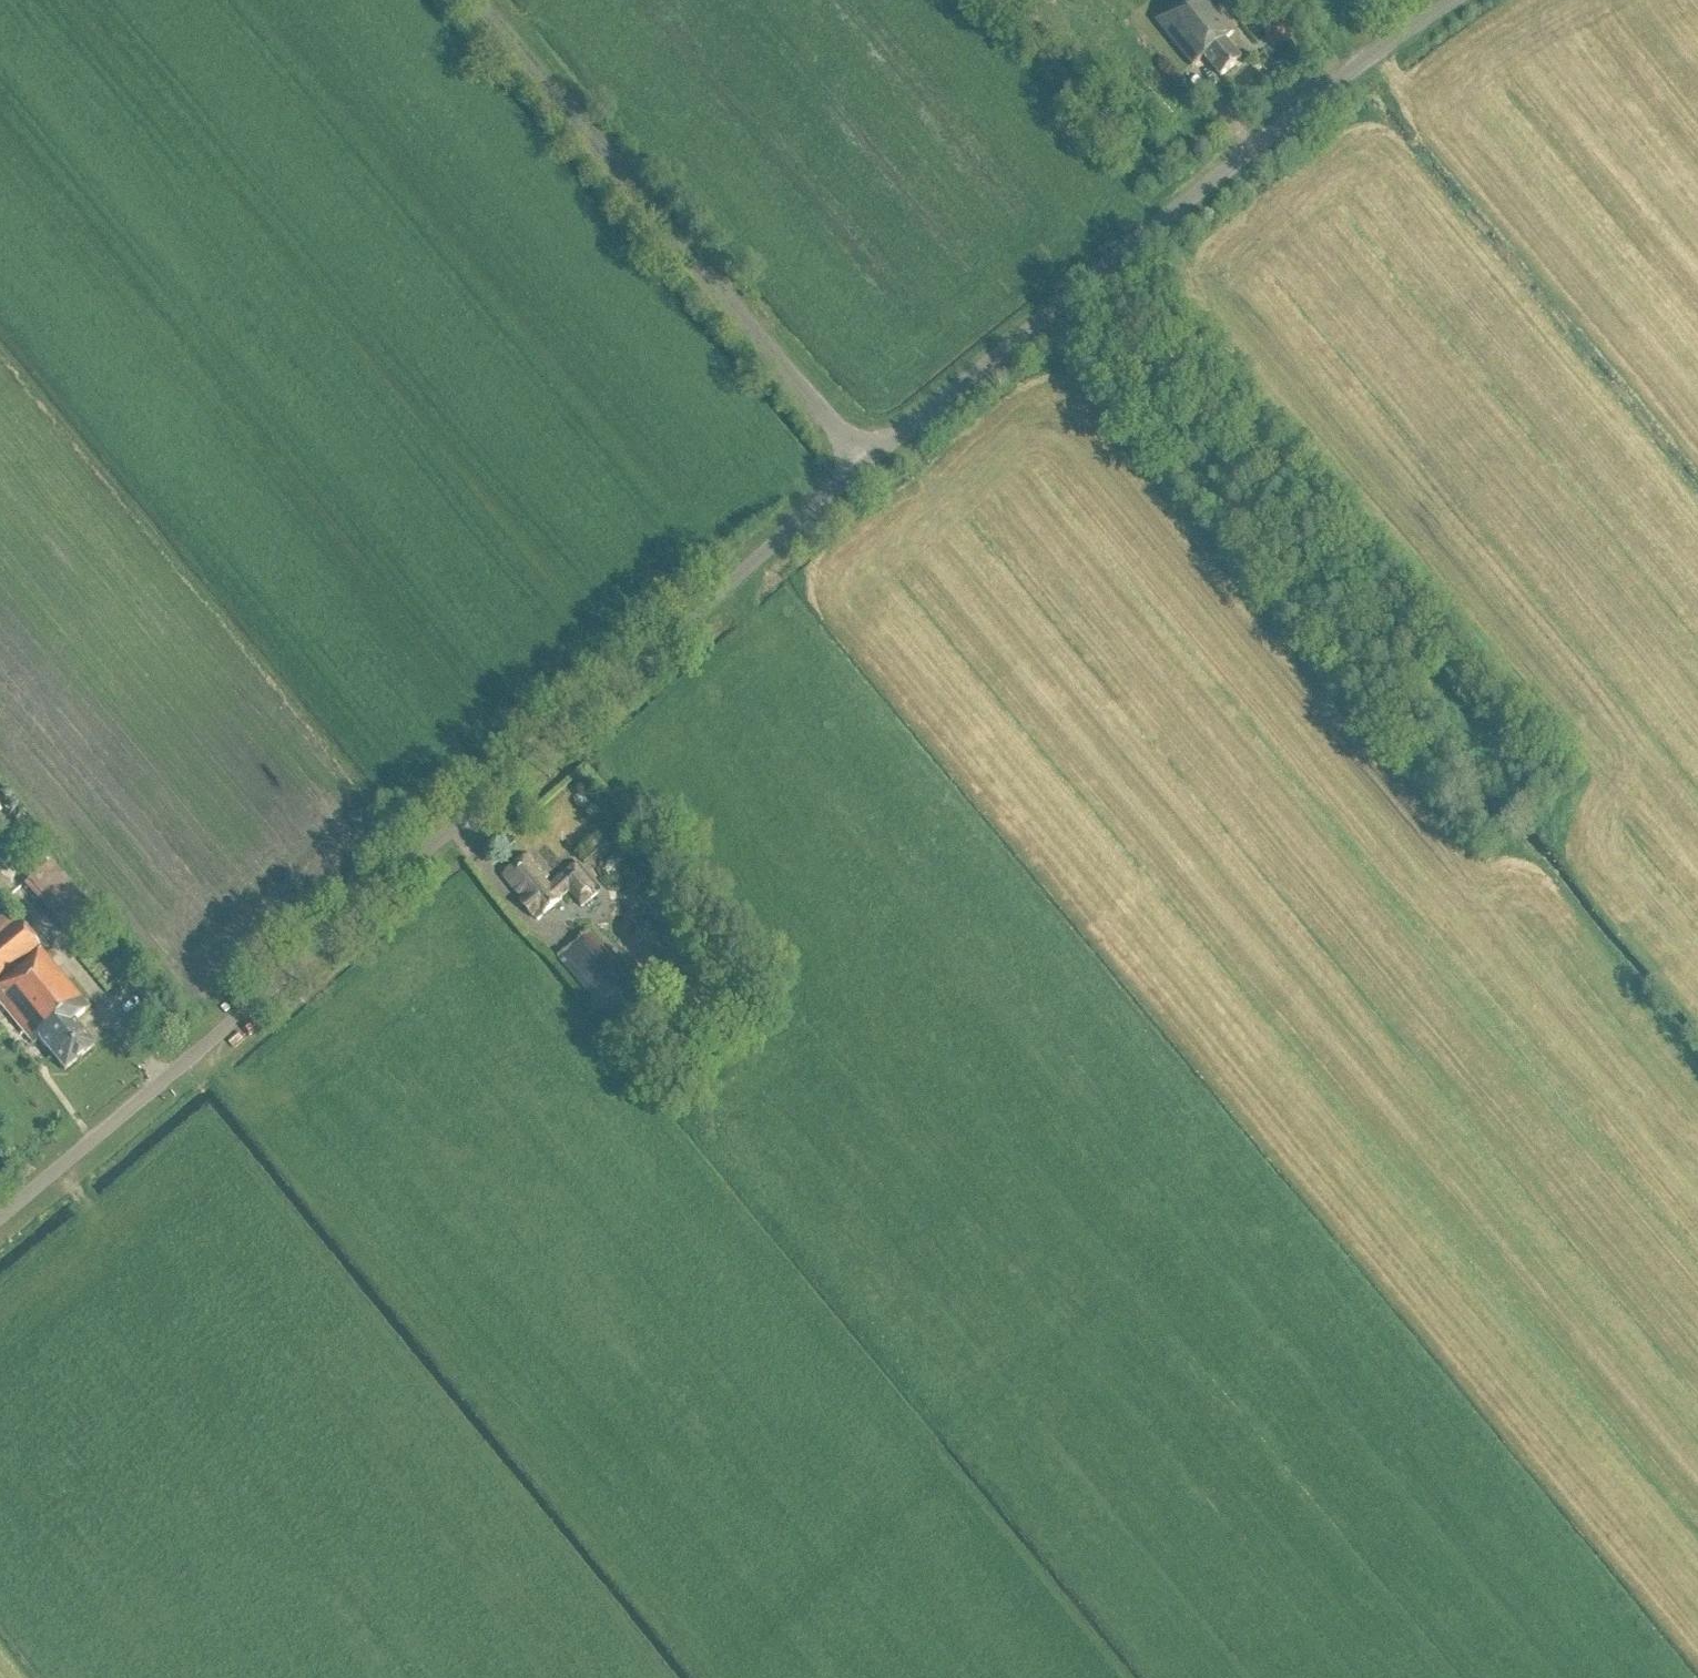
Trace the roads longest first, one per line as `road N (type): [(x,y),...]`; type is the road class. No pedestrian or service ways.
road 1 (unclassified): [(0,1216),(870,461)]
road 2 (unclassified): [(870,461),(1418,25),(1462,0)]
road 3 (unclassified): [(870,461),(484,0)]

